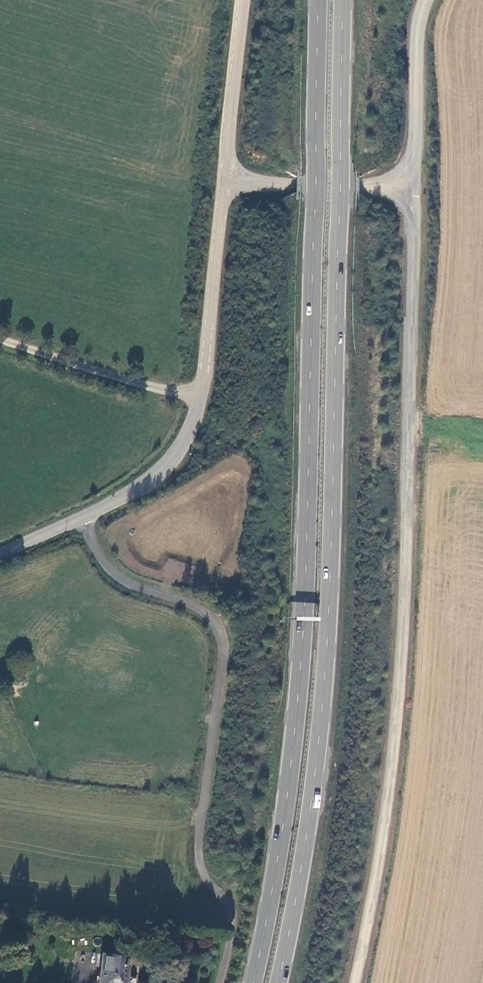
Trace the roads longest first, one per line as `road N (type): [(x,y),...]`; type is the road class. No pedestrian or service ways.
road 1 (trunk): [(279,982),(325,674),(343,0)]
road 2 (trunk): [(318,0),(301,662),(254,982)]
road 3 (unclassified): [(408,183),(415,227),(404,638),(379,867),(355,982)]
road 4 (unclassified): [(201,394),(186,438),(143,486),(0,555)]
road 5 (unclassified): [(224,184),(201,394)]
road 6 (unclassified): [(201,394),(0,342)]
road 7 (unclassified): [(244,0),(224,184)]
road 8 (unclassified): [(224,184),(408,183)]
road 9 (unclassified): [(408,183),(426,0)]

